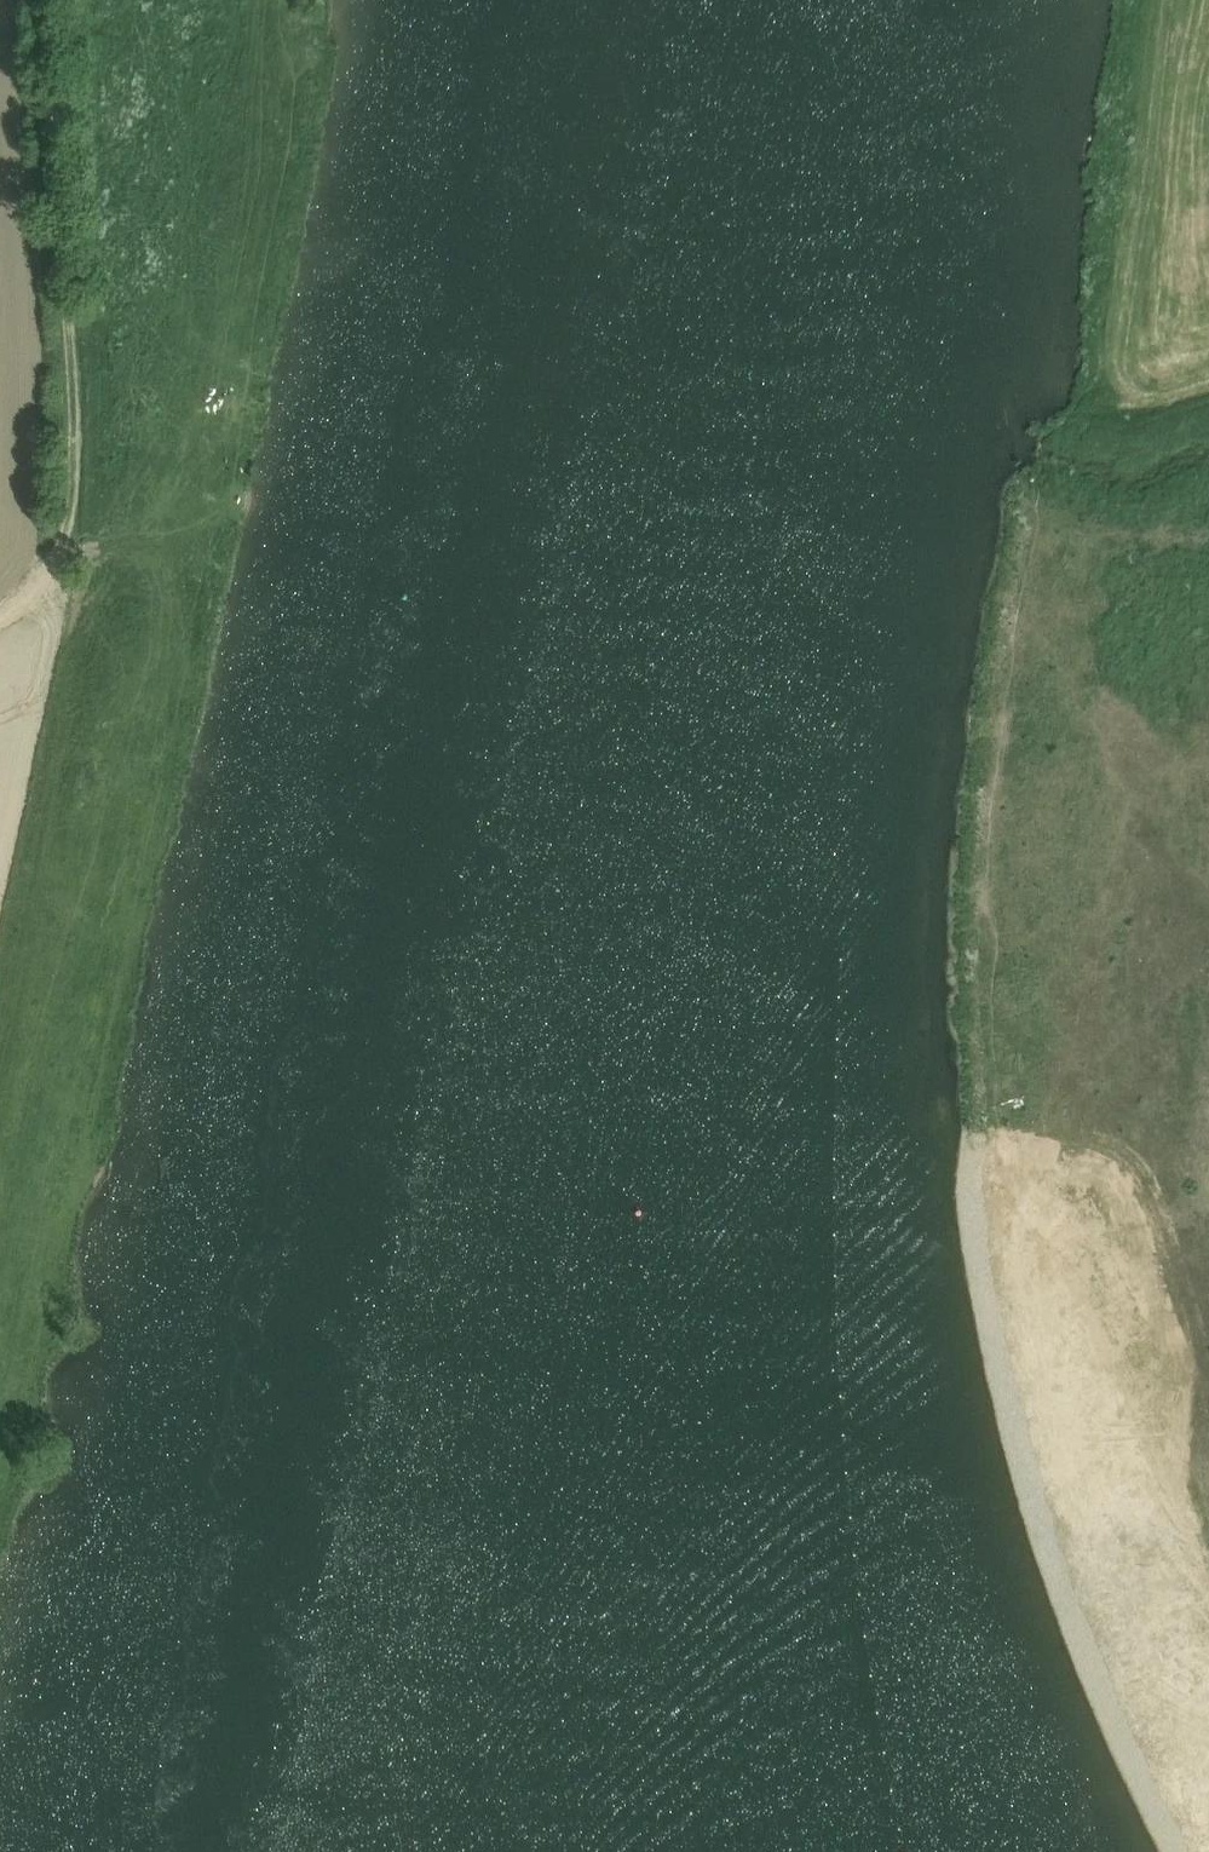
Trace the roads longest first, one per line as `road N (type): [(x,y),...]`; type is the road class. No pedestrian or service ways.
road 1 (track): [(0,624),(46,584),(72,487),(47,0)]

